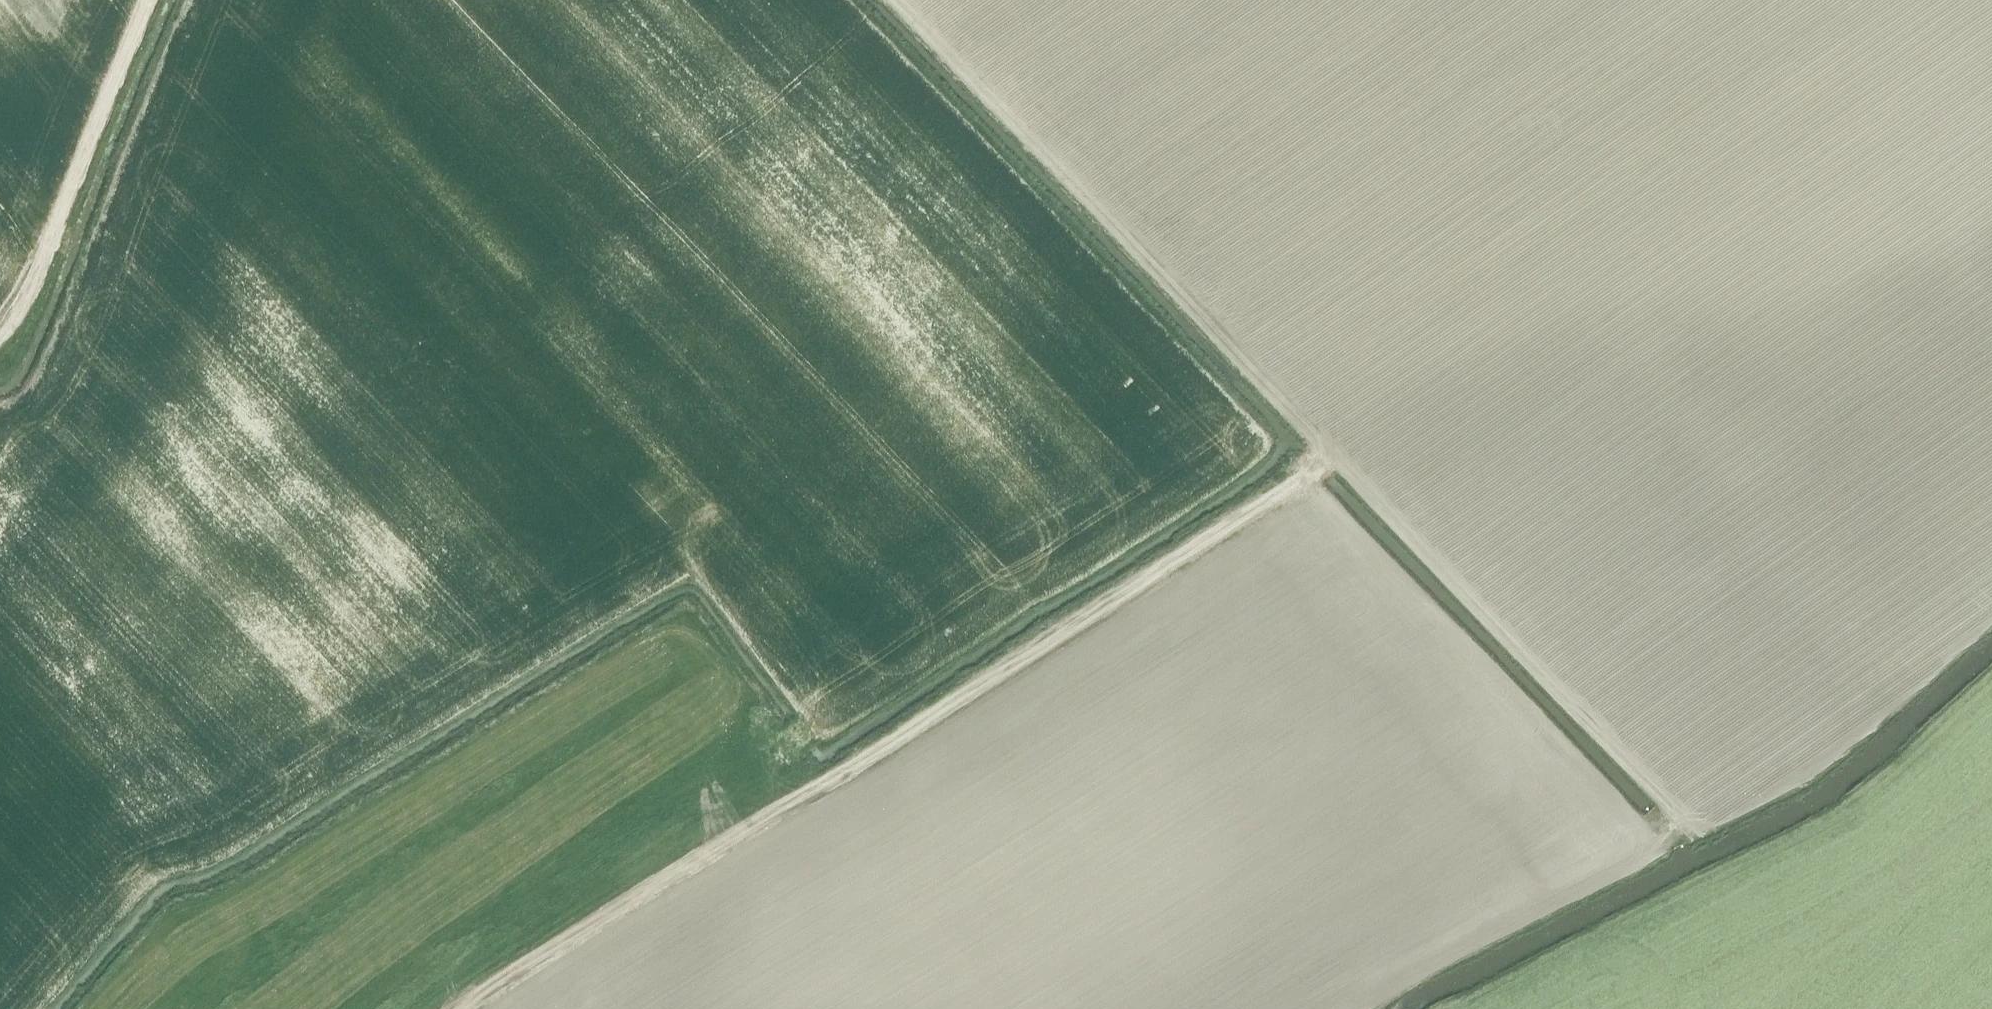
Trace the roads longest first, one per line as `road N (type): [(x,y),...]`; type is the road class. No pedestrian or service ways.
road 1 (track): [(145,0),(30,288),(0,337)]

